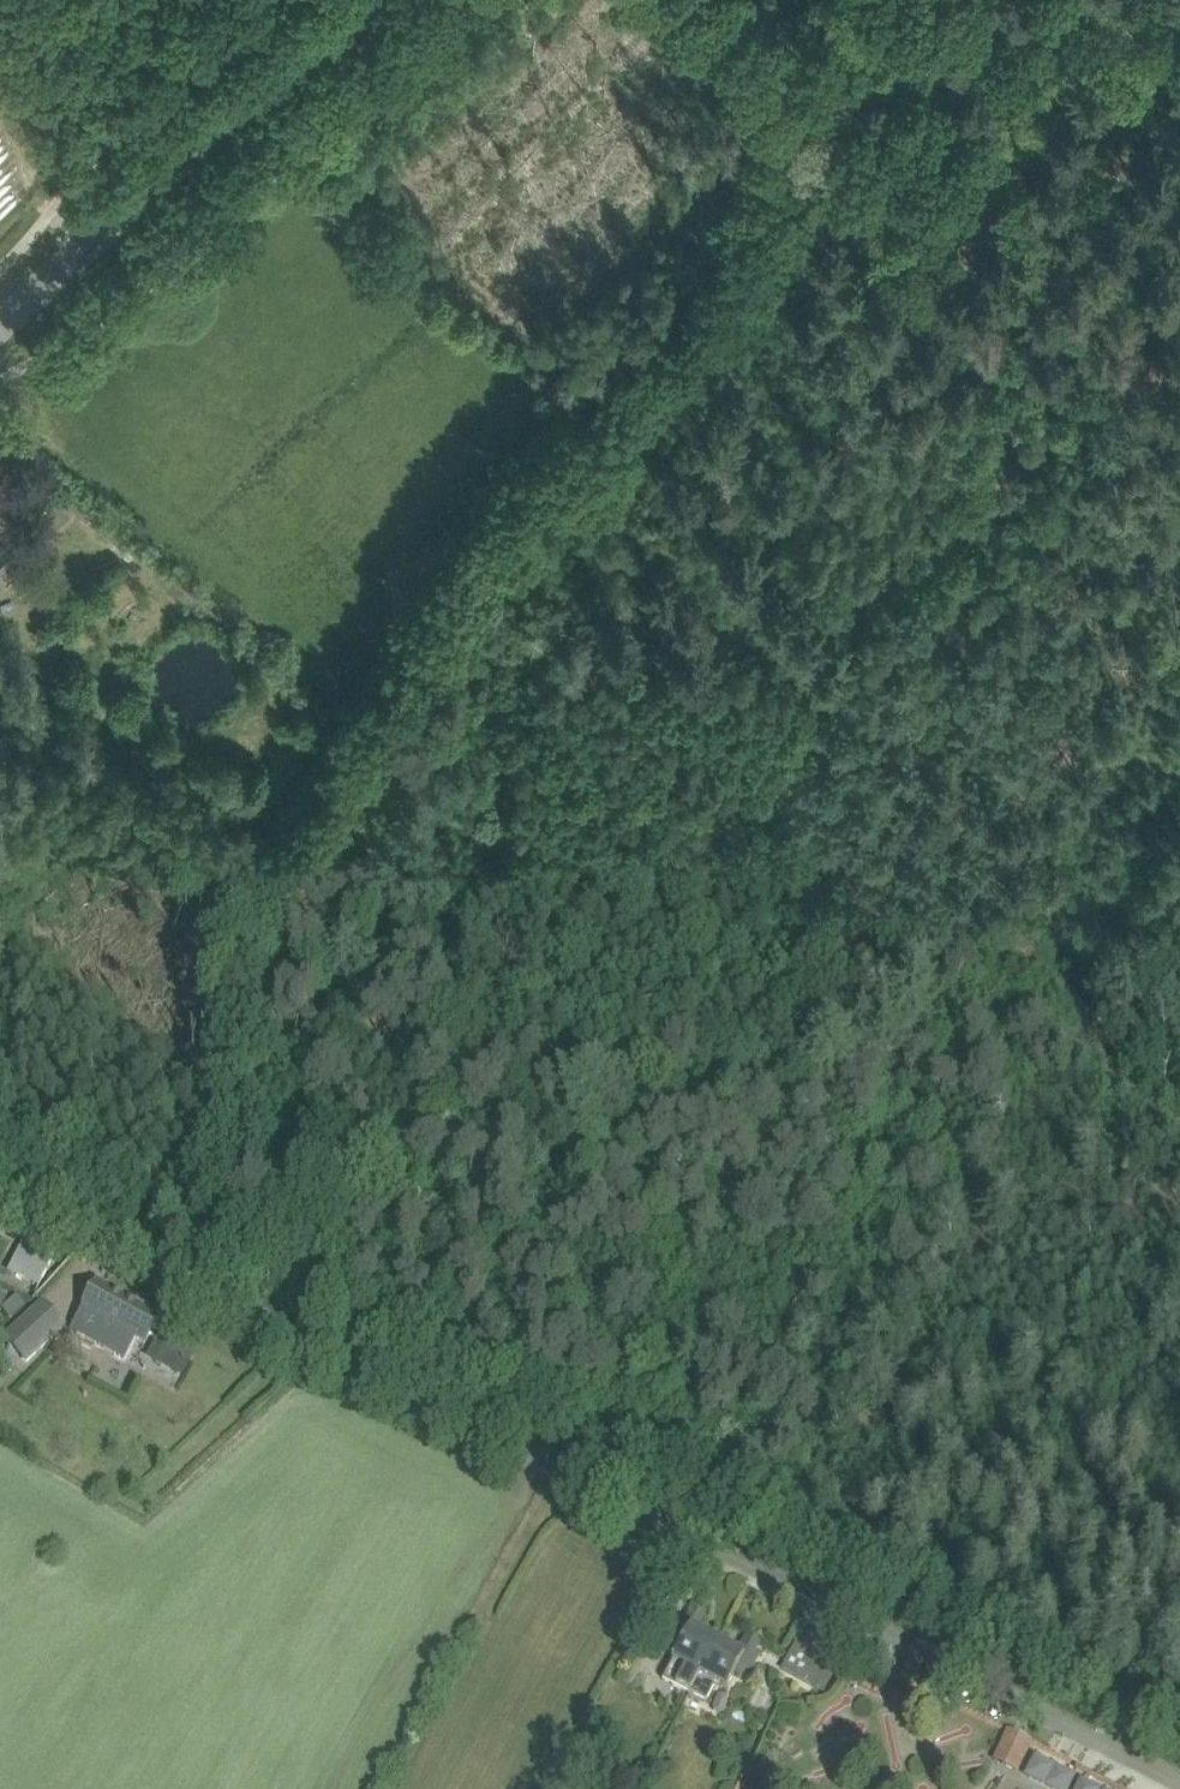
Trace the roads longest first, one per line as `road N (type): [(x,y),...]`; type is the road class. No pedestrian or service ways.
road 1 (unclassified): [(1179,1783),(0,1183)]
road 2 (secondary): [(0,324),(355,0)]

